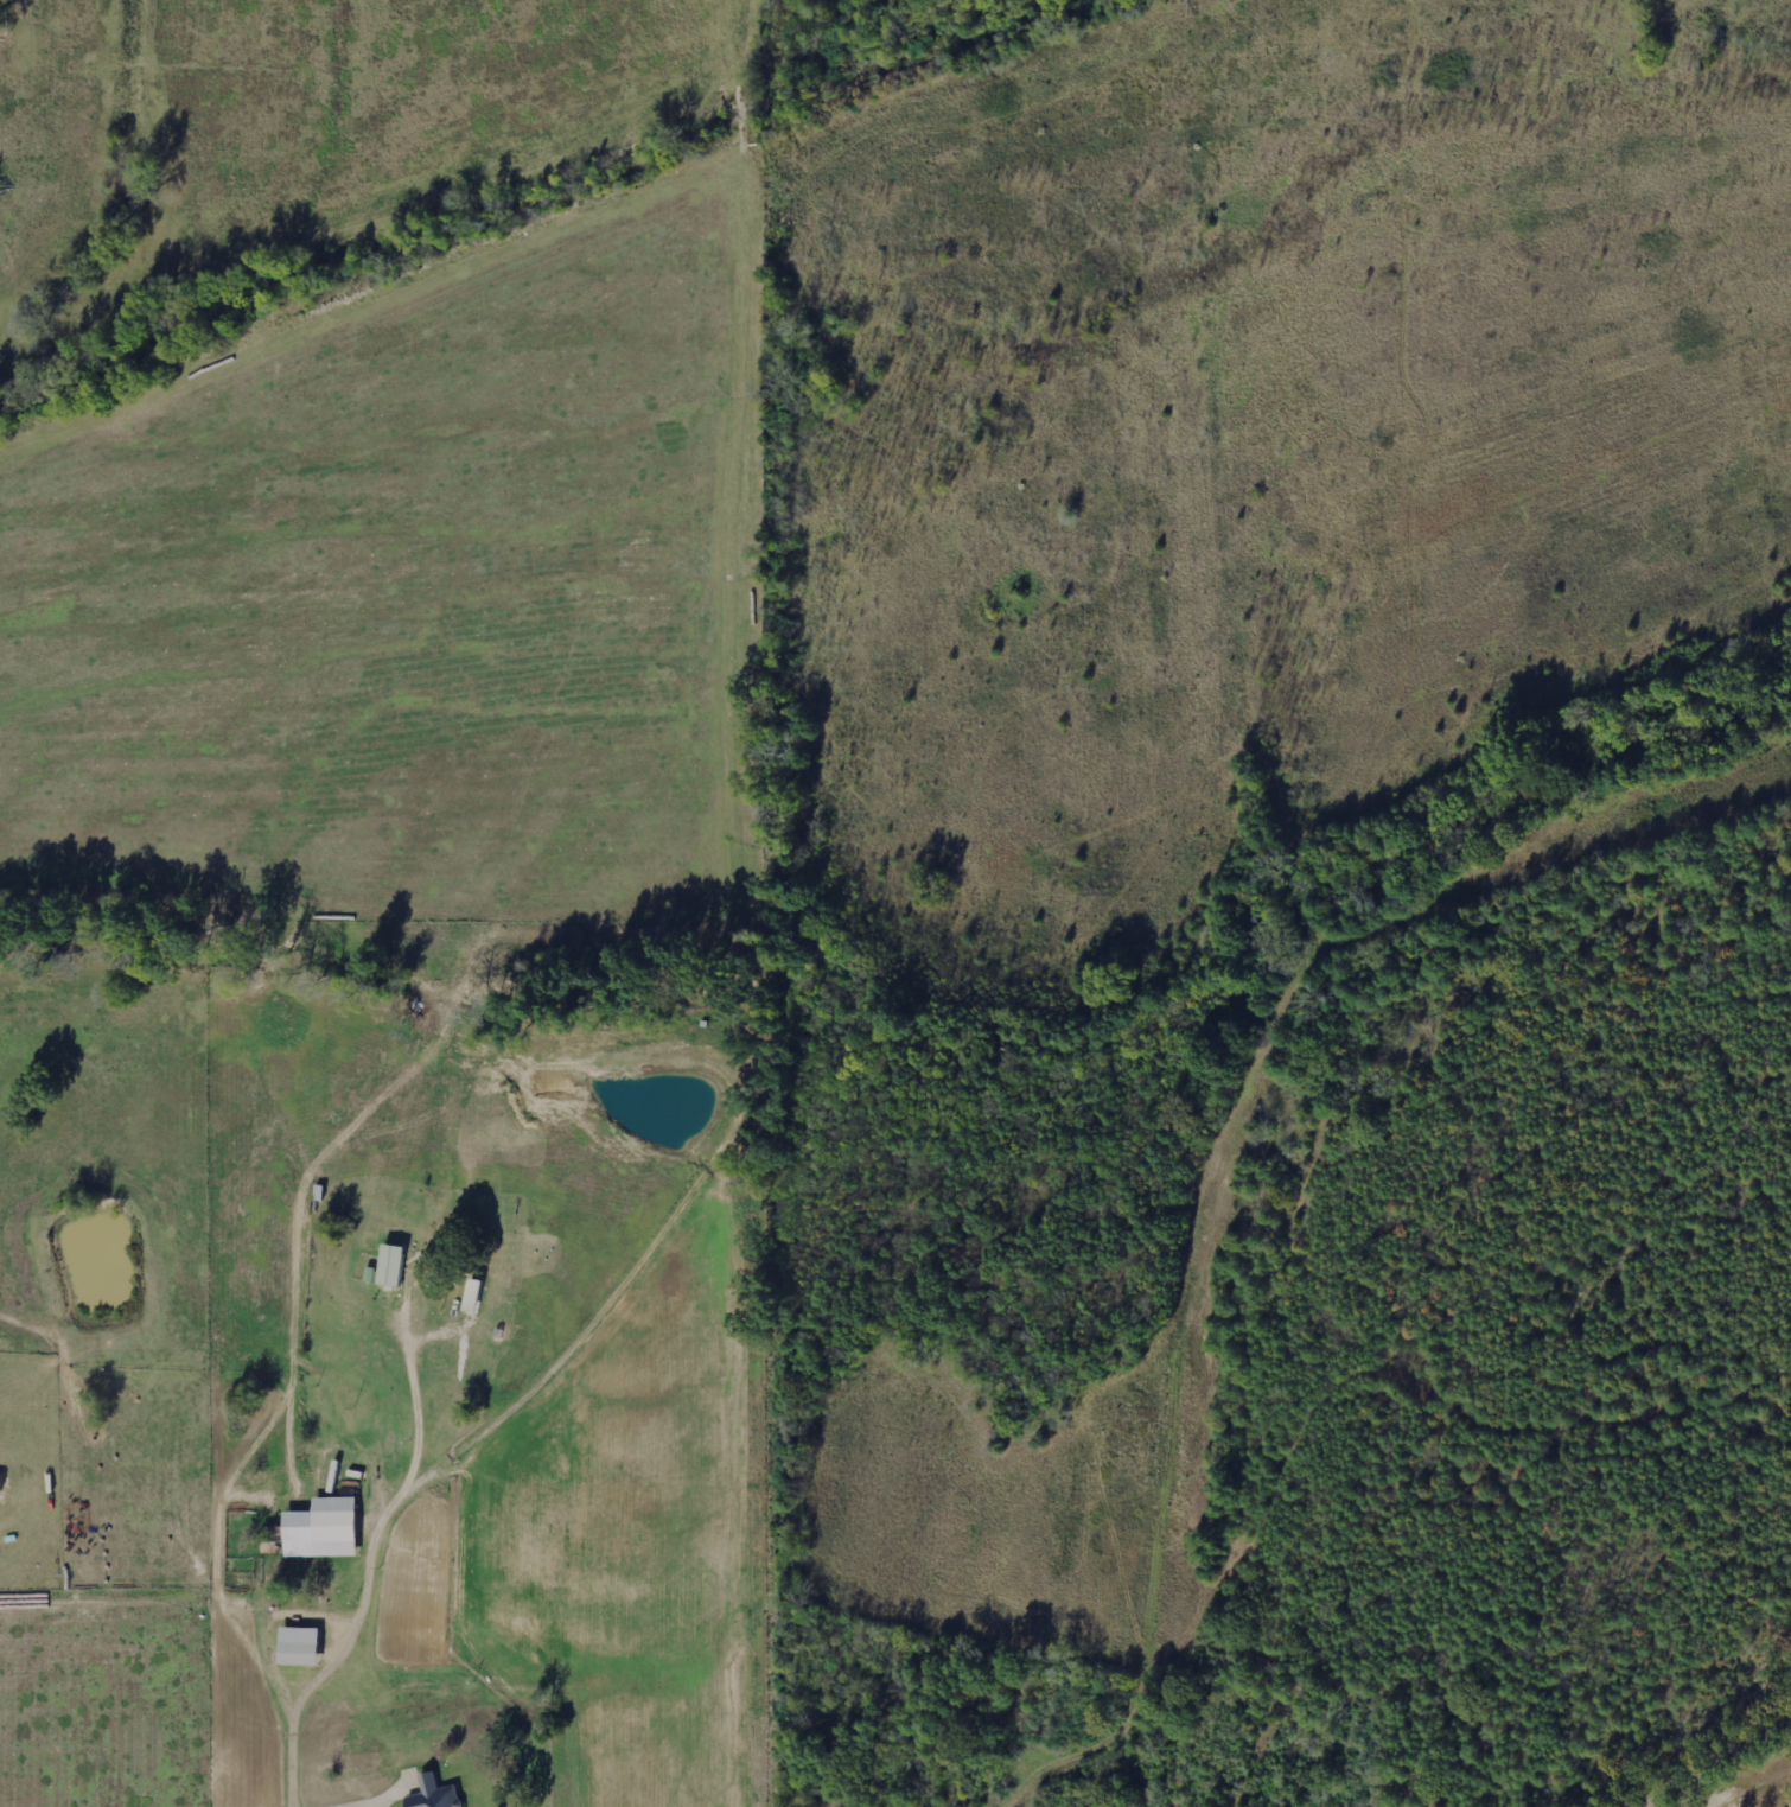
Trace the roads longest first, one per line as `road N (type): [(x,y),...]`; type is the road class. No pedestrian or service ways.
road 1 (residential): [(1651,1806),(1790,1731)]

